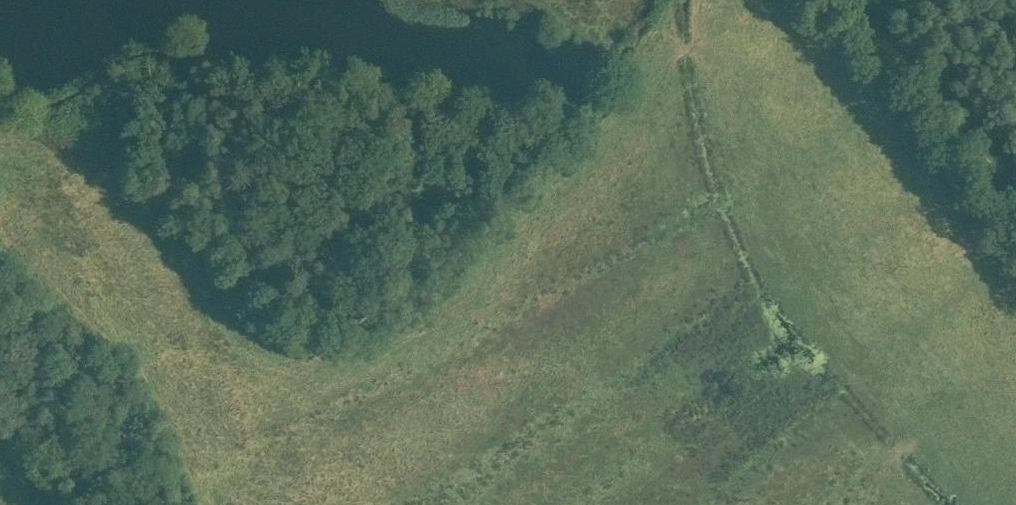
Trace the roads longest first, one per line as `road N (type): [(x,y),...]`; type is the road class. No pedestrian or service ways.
road 1 (track): [(860,0),(1015,148)]

